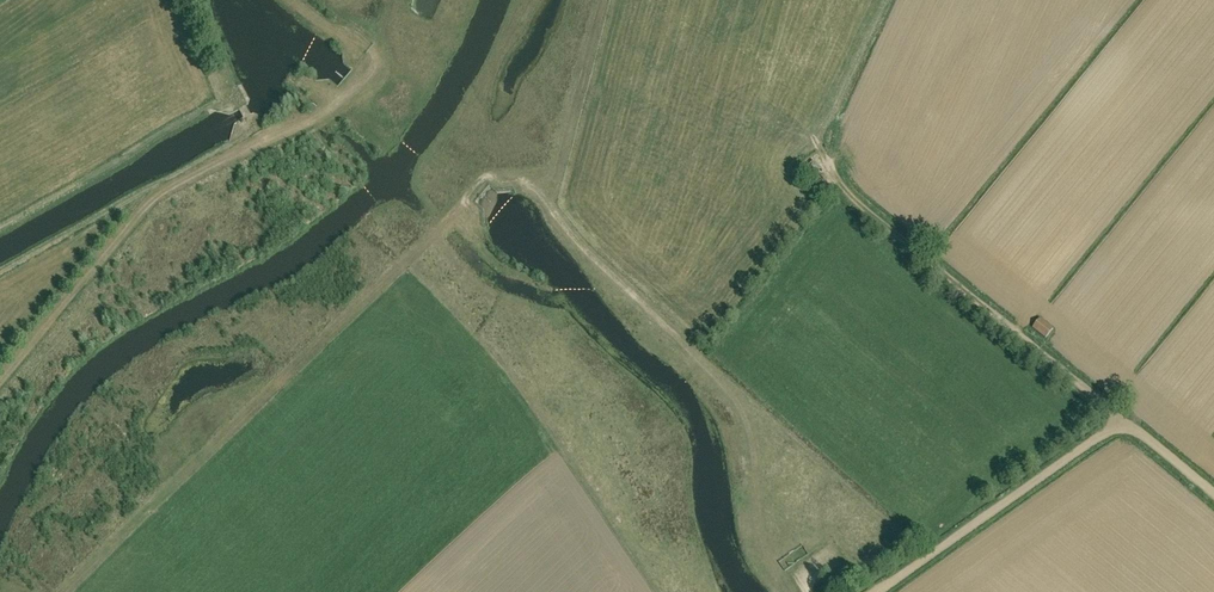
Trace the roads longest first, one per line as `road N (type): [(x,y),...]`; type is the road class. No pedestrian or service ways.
road 1 (track): [(70,591),(498,171),(534,186),(564,229),(714,373),(746,419),(759,548),(790,591)]
road 2 (track): [(820,151),(850,196),(1122,421)]
road 3 (track): [(0,377),(136,214),(261,138)]
road 4 (track): [(881,591),(1122,421)]
road 5 (track): [(261,138),(309,121),(372,69),(372,50),(294,0)]

